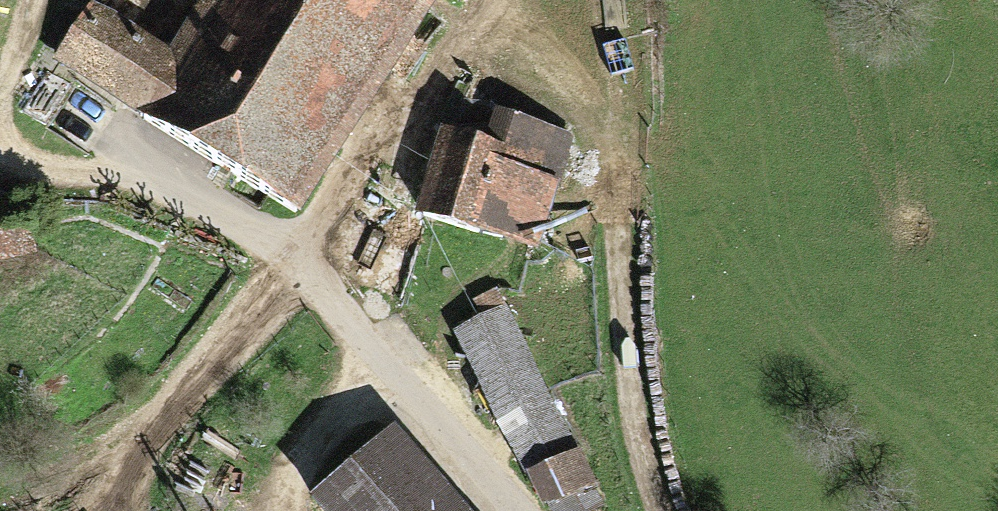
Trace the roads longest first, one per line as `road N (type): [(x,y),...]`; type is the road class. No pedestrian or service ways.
road 1 (track): [(484,0),(297,268),(116,466),(0,493)]
road 2 (unclassified): [(515,510),(297,268),(204,199),(125,160),(0,155)]
road 3 (track): [(659,510),(631,394),(622,161),(577,87),(510,0)]
road 4 (track): [(382,364),(277,510)]
road 5 (track): [(622,161),(618,0)]

